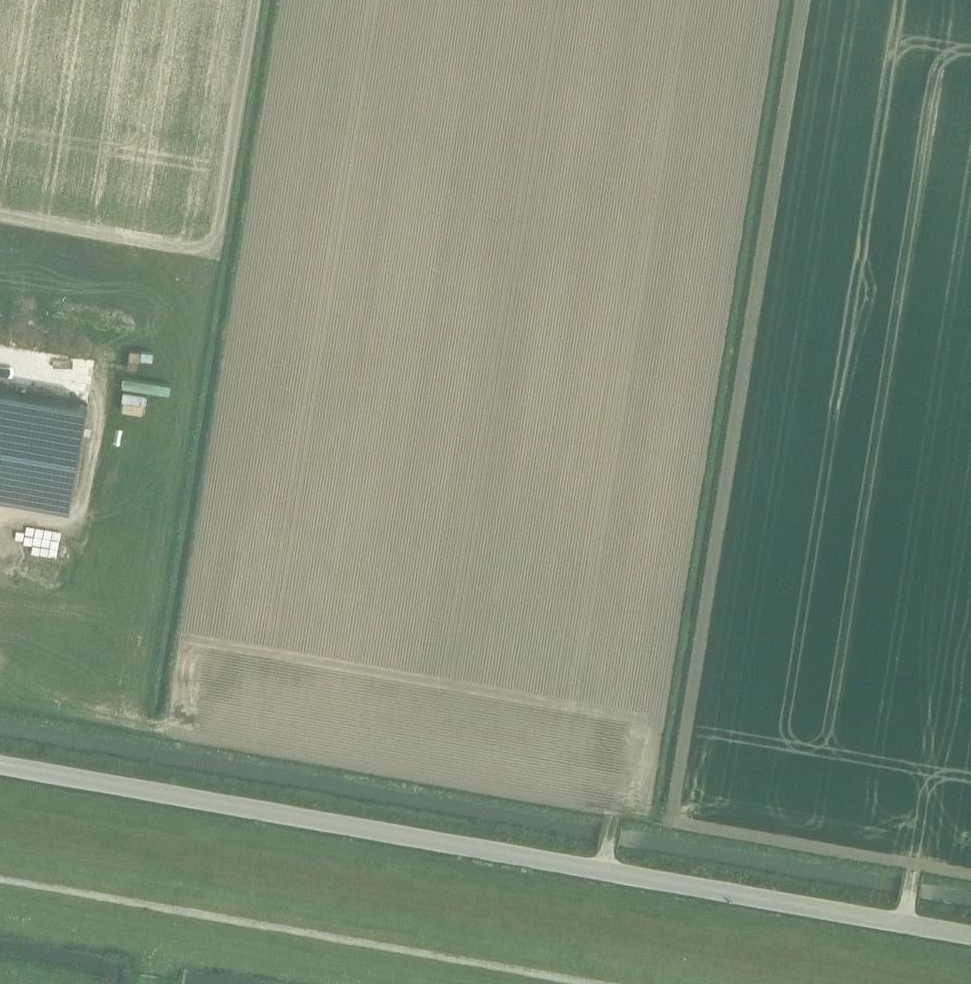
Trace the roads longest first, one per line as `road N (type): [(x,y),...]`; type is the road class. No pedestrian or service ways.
road 1 (unclassified): [(0,763),(970,935)]

